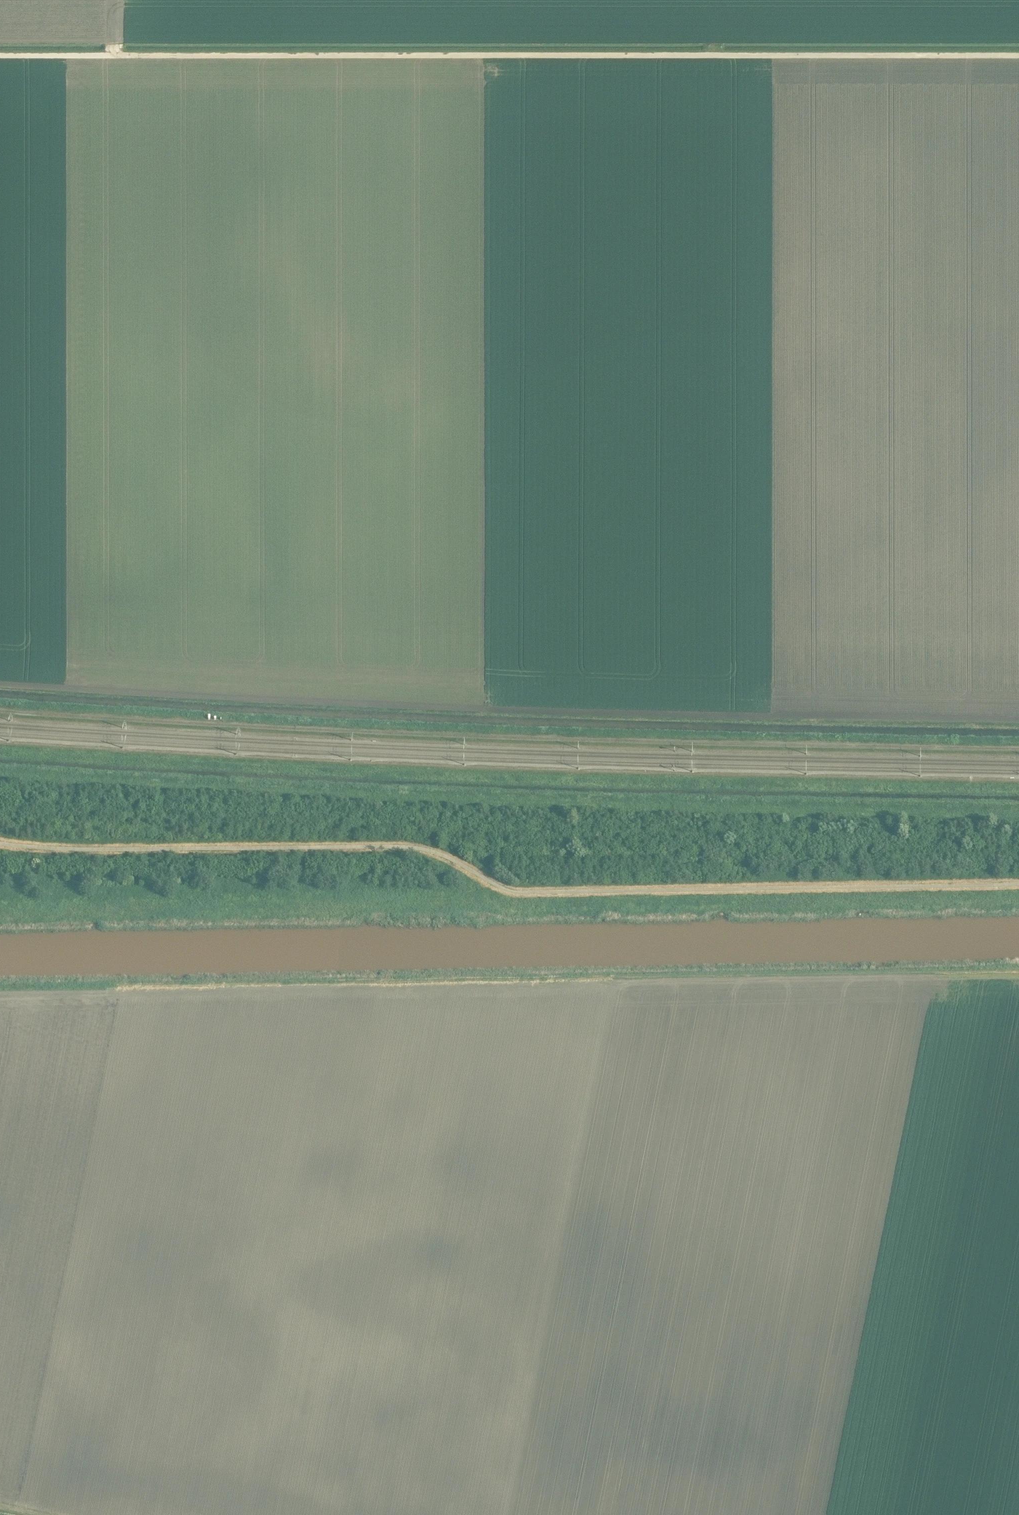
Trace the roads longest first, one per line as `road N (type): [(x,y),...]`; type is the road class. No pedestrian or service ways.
road 1 (track): [(1018,748),(437,734),(0,710)]
road 2 (track): [(1018,785),(433,771),(0,748)]

